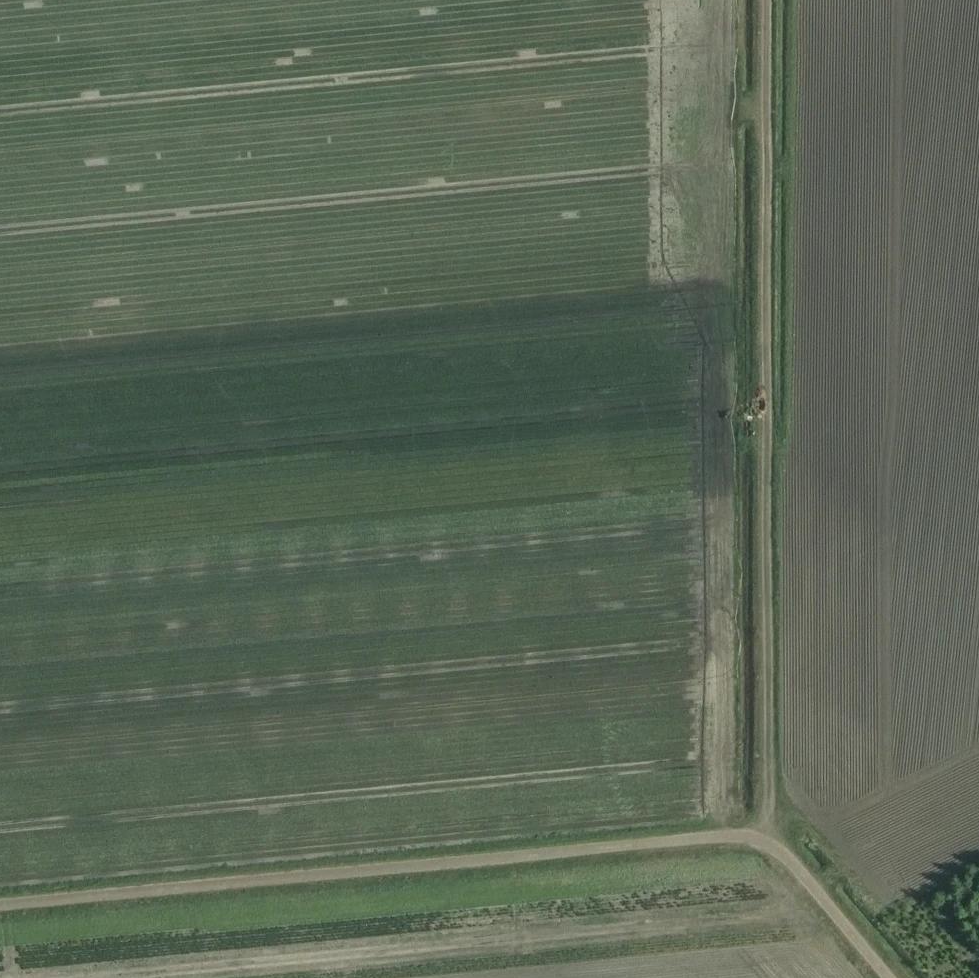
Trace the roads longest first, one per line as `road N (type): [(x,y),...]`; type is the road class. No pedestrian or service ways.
road 1 (unclassified): [(0,905),(737,835),(780,851),(887,977)]
road 2 (track): [(761,837),(765,0)]

